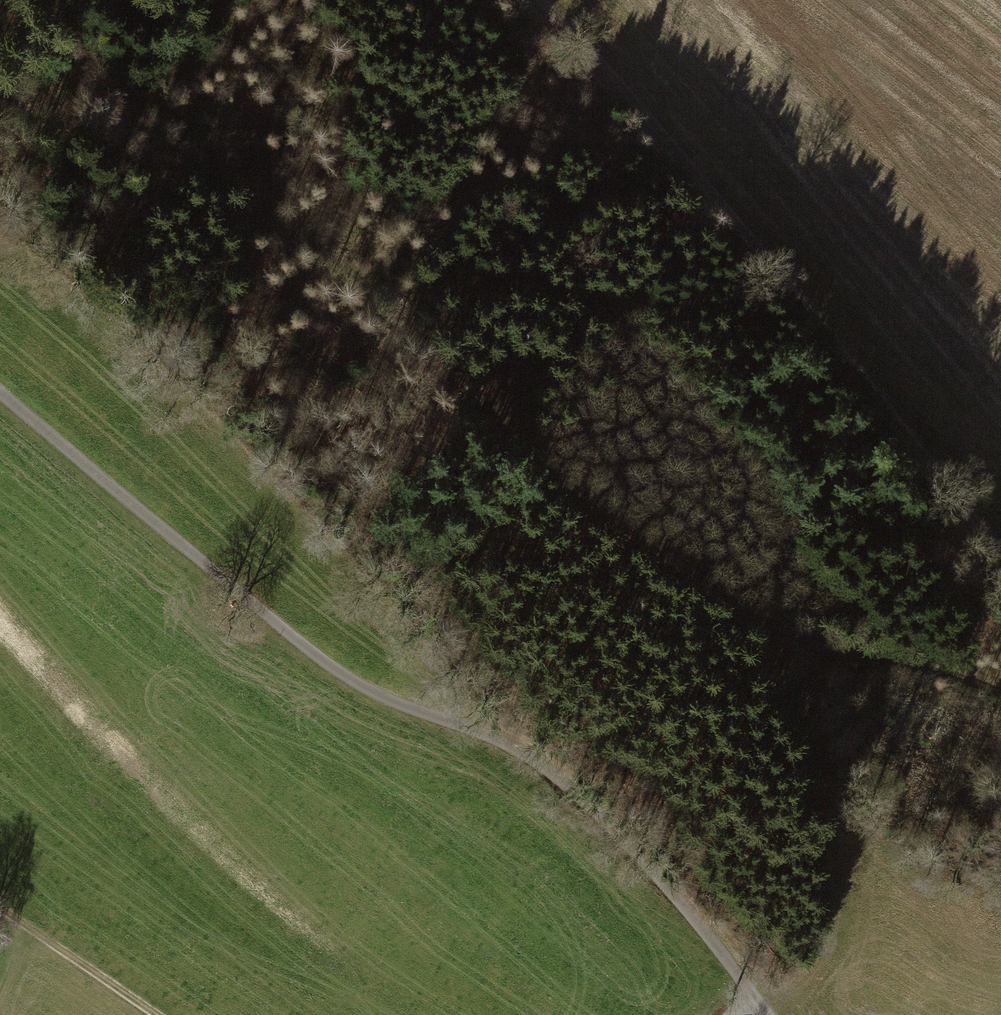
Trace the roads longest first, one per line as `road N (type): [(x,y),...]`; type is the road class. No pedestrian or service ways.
road 1 (track): [(1000,669),(798,618),(182,86)]
road 2 (unclassified): [(769,1014),(649,865),(568,784),(513,749),(332,671),(0,392)]
road 3 (track): [(1000,554),(705,183),(531,0)]
road 4 (track): [(0,913),(152,1014)]

